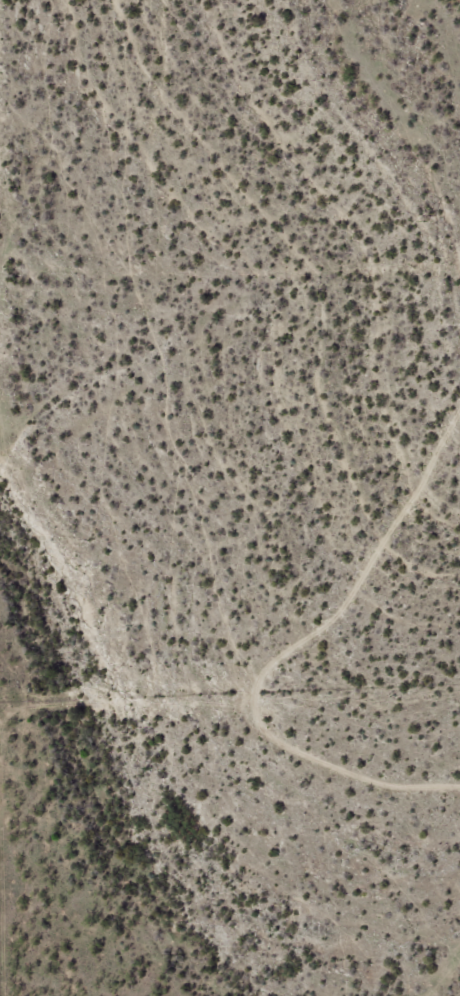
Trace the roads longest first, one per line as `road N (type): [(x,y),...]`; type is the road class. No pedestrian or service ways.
road 1 (track): [(459,888),(255,741),(81,572),(0,424)]

